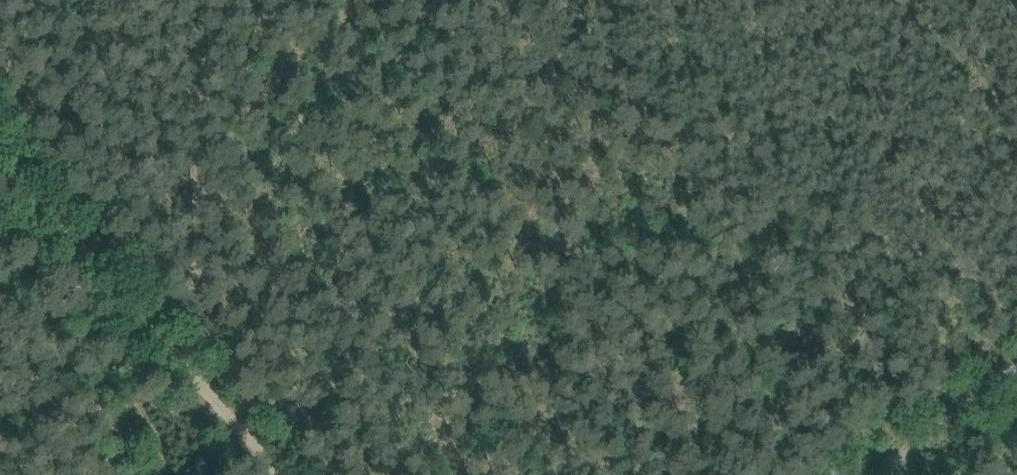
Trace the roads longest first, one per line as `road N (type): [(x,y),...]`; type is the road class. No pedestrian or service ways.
road 1 (residential): [(286,474),(0,155)]
road 2 (track): [(61,224),(342,0)]
road 3 (track): [(858,474),(1016,355)]

